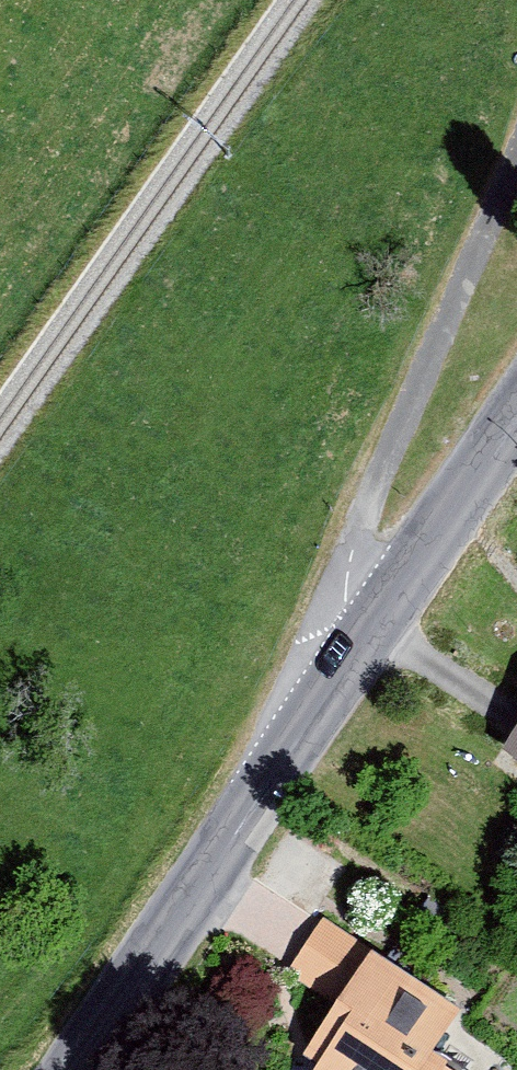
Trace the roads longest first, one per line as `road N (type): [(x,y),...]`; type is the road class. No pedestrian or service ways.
road 1 (residential): [(351,669),(359,541),(516,165)]
road 2 (tertiary): [(351,669),(83,1069)]
road 3 (tertiary): [(516,424),(351,669)]

